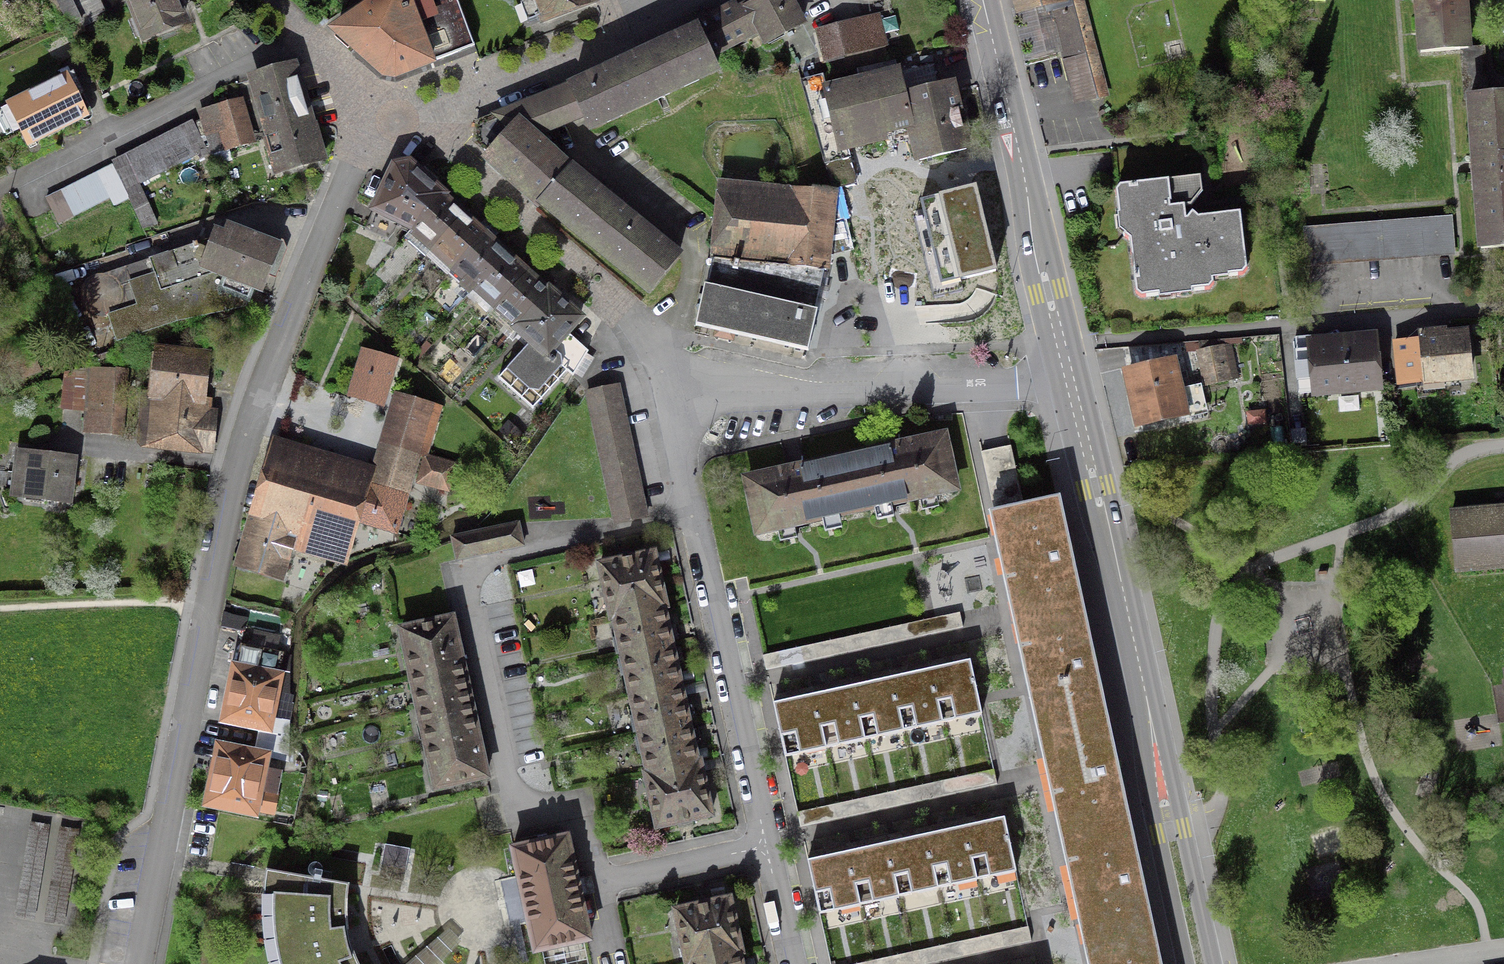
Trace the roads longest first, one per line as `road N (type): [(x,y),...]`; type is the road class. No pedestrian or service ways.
road 1 (residential): [(405,118),(377,132),(354,157),(248,433),(140,963)]
road 2 (secondary): [(1072,384),(1200,963)]
road 3 (residential): [(694,387),(679,426),(682,484),(764,849)]
road 4 (residential): [(405,118),(597,280),(694,387)]
road 5 (secondary): [(983,0),(1072,384)]
road 6 (residential): [(694,387),(744,398),(1072,384)]
road 7 (residential): [(0,189),(305,31)]
road 8 (residential): [(693,0),(405,118)]
road 9 (residential): [(764,849),(595,883)]
road 10 (residential): [(305,31),(405,118)]

